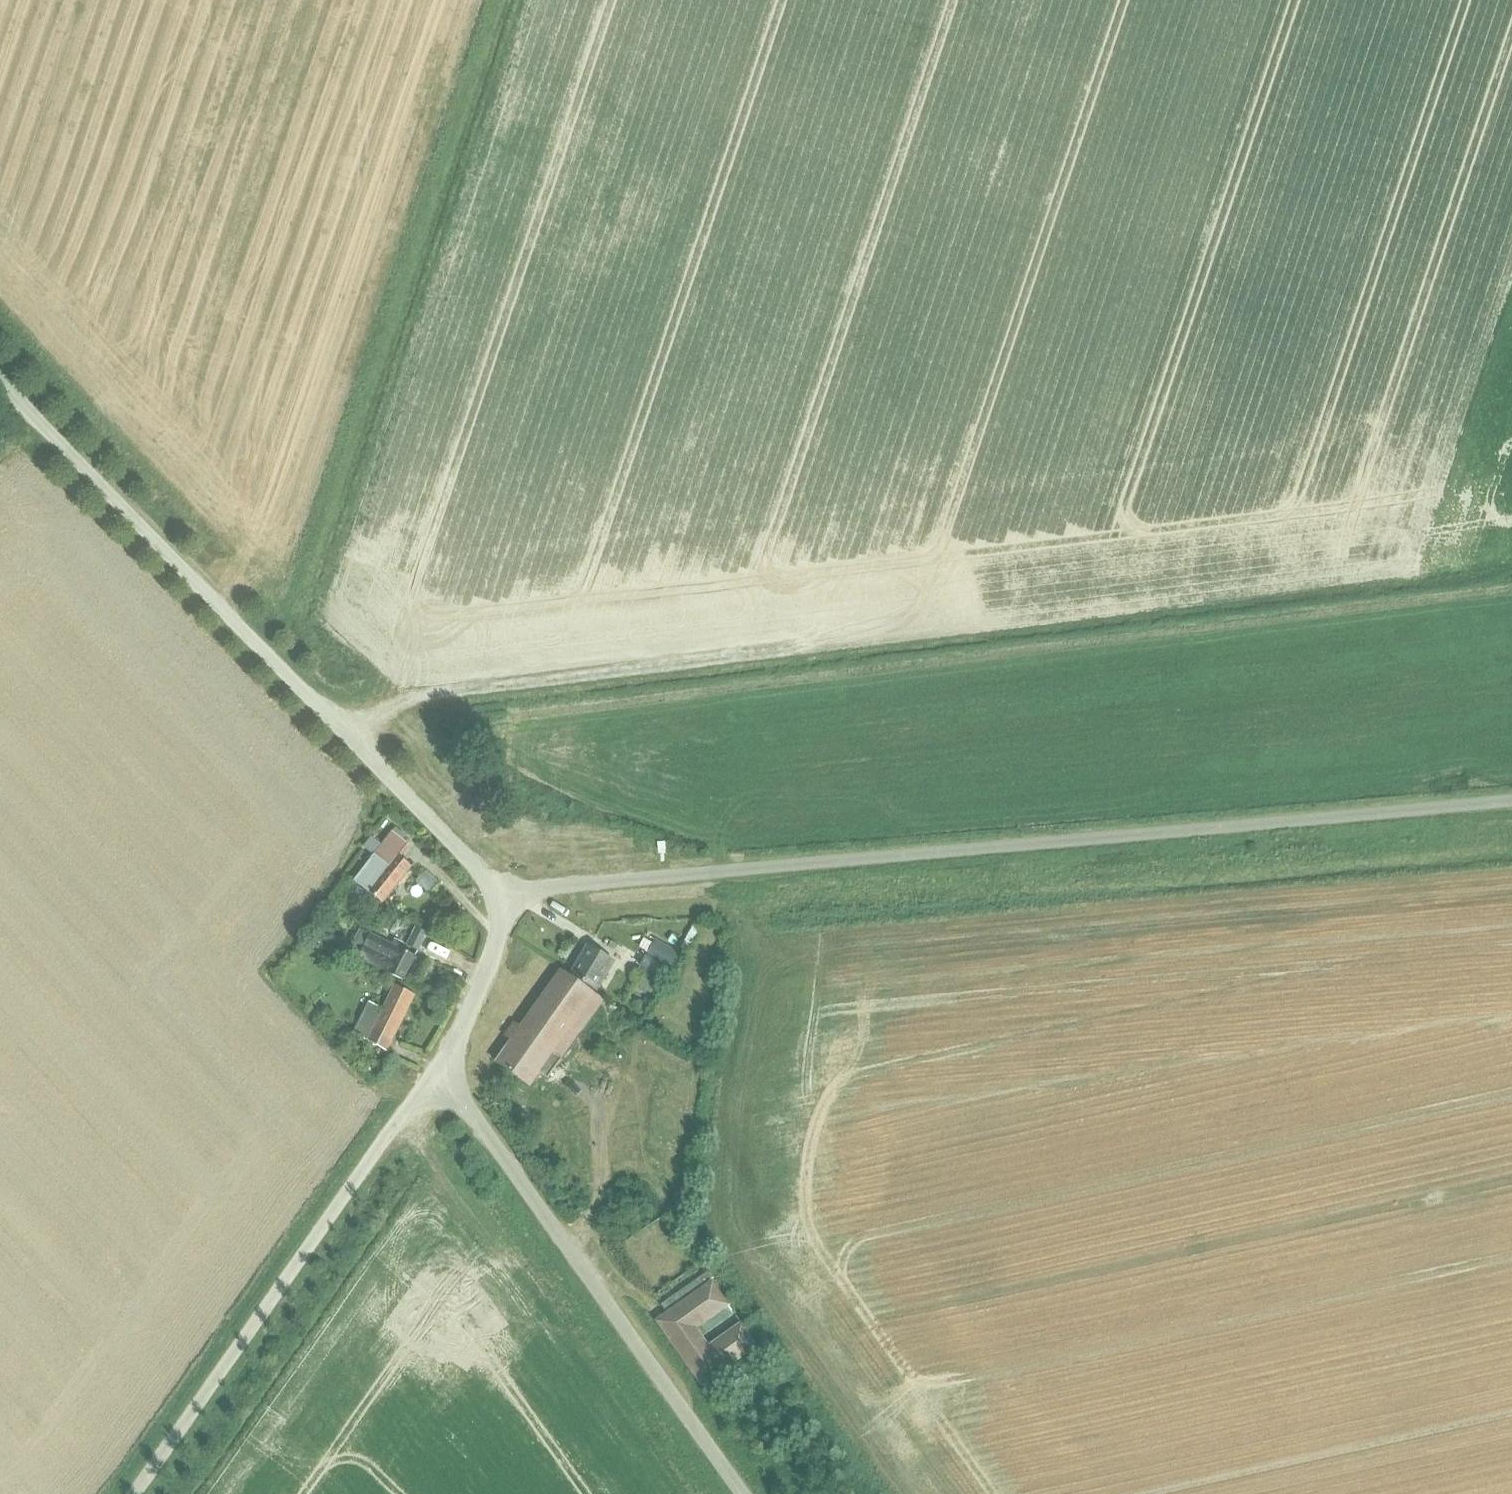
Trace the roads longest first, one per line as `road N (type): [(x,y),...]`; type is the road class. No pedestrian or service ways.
road 1 (unclassified): [(506,894),(1511,801)]
road 2 (unclassified): [(506,894),(0,379)]
road 3 (unclassified): [(741,1493),(464,1104),(432,1074)]
road 4 (unclassified): [(134,1493),(432,1074)]
road 5 (unclassified): [(432,1074),(484,983),(506,894)]

